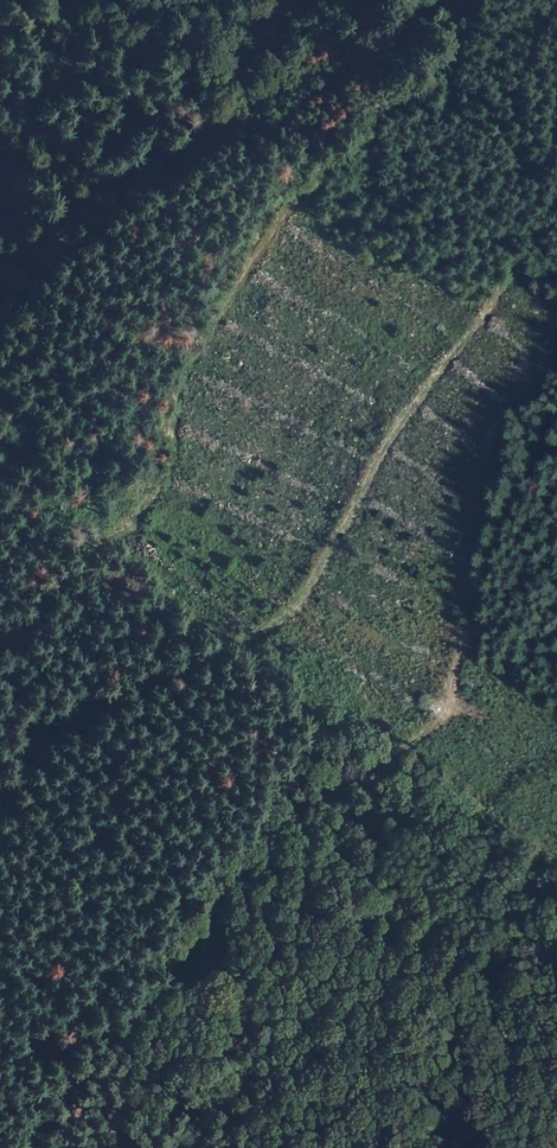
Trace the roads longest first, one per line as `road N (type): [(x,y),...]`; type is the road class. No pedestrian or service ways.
road 1 (track): [(22,1130),(88,1033),(189,940),(275,830),(418,750),(455,694),(480,599),(532,483),(556,469)]
road 2 (track): [(556,221),(396,426),(292,615),(173,669),(73,754),(0,873)]
road 3 (track): [(0,223),(319,76),(432,65),(495,0)]

